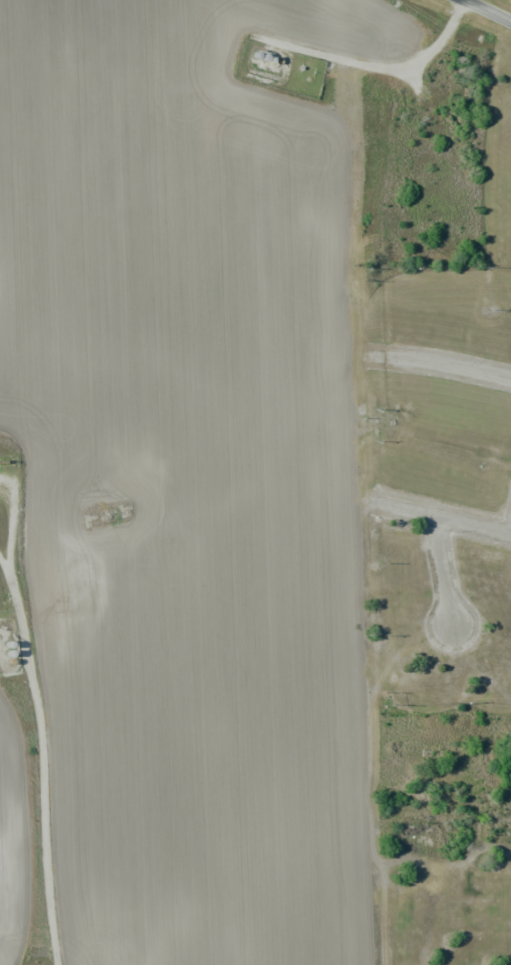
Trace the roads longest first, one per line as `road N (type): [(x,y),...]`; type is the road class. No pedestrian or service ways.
road 1 (residential): [(510,381),(377,353)]
road 2 (residential): [(510,532),(380,503)]

